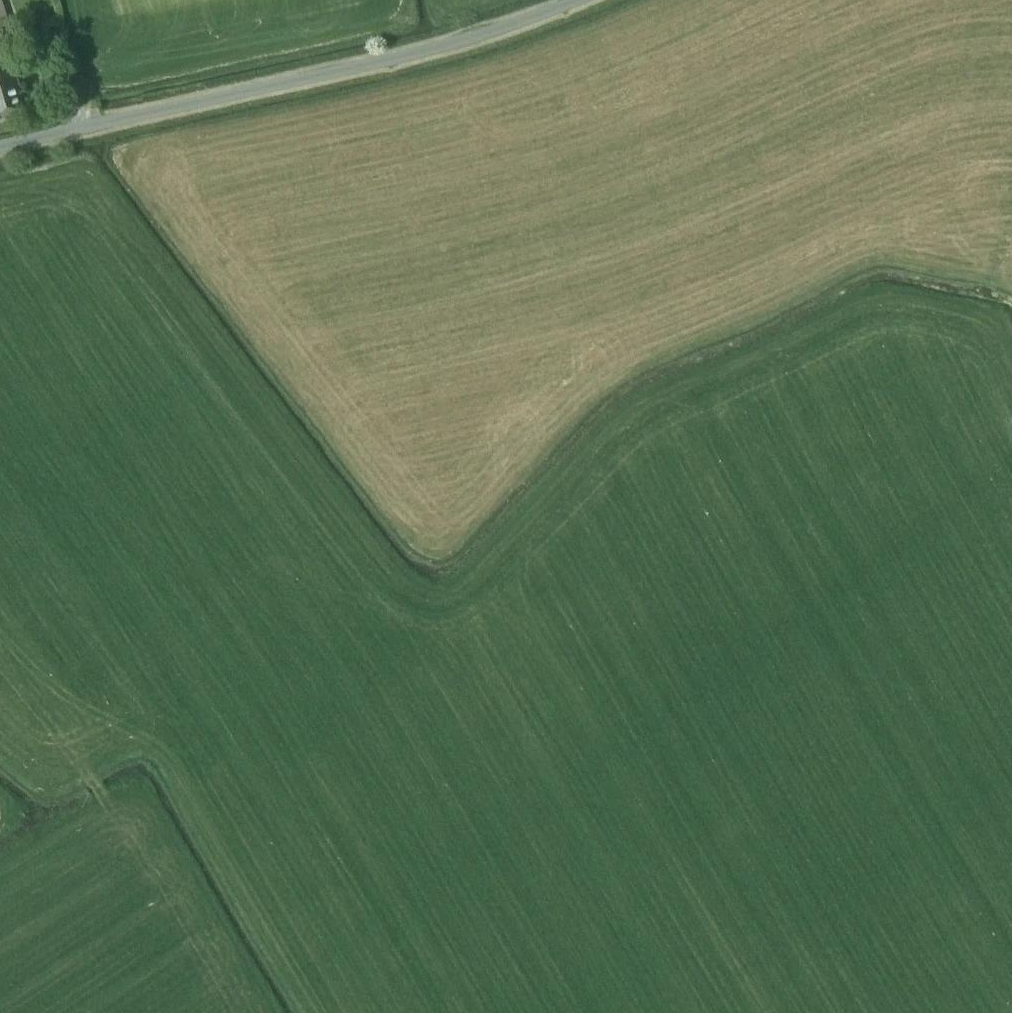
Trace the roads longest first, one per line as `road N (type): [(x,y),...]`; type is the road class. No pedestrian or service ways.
road 1 (unclassified): [(0,144),(392,59),(573,0)]

